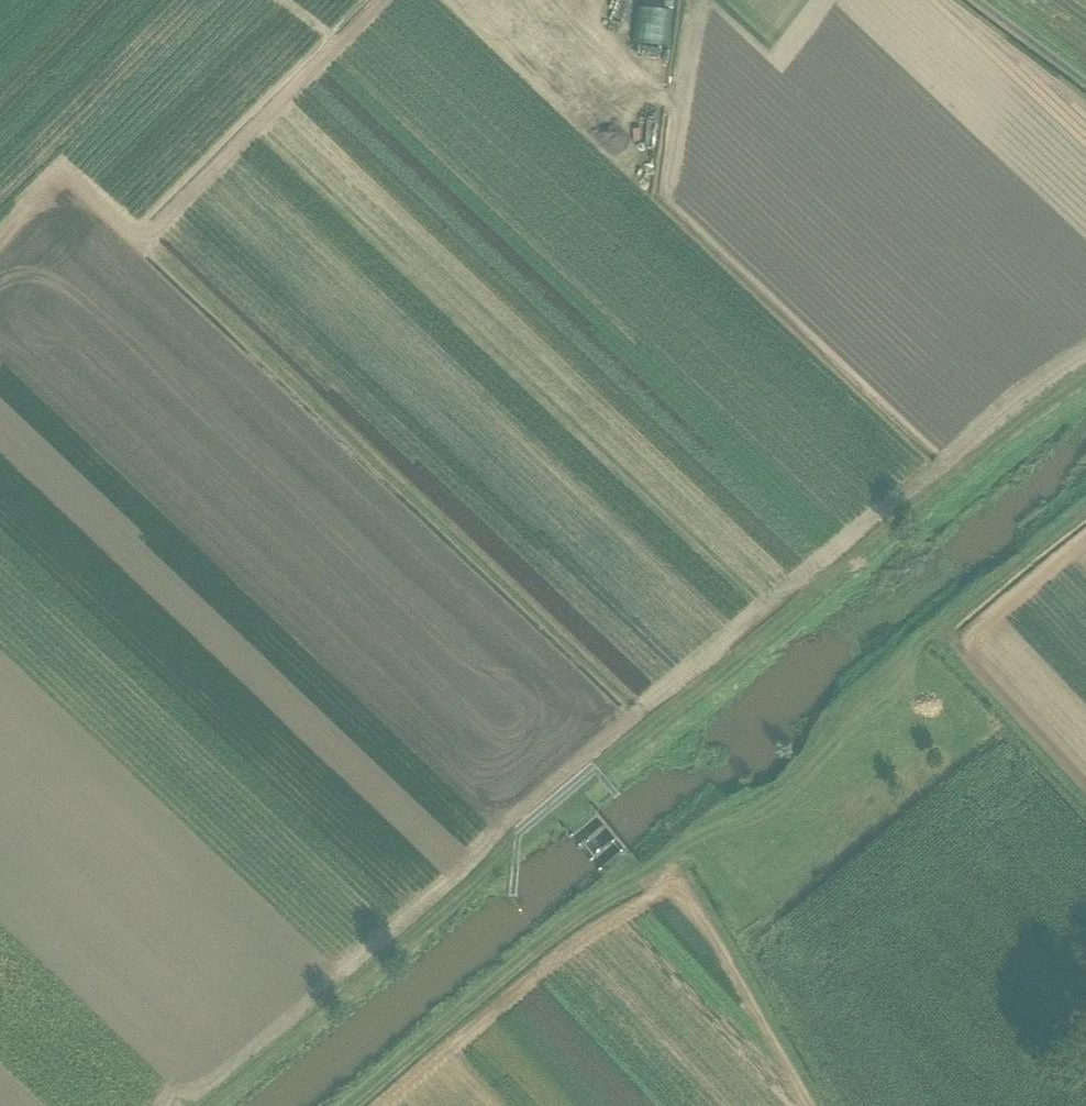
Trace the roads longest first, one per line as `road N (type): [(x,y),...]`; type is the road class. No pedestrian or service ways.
road 1 (track): [(1085,380),(612,760),(599,760),(512,828),(483,879),(210,1105)]
road 2 (track): [(1085,511),(1038,543),(925,643),(777,805),(540,942),(347,1105)]

